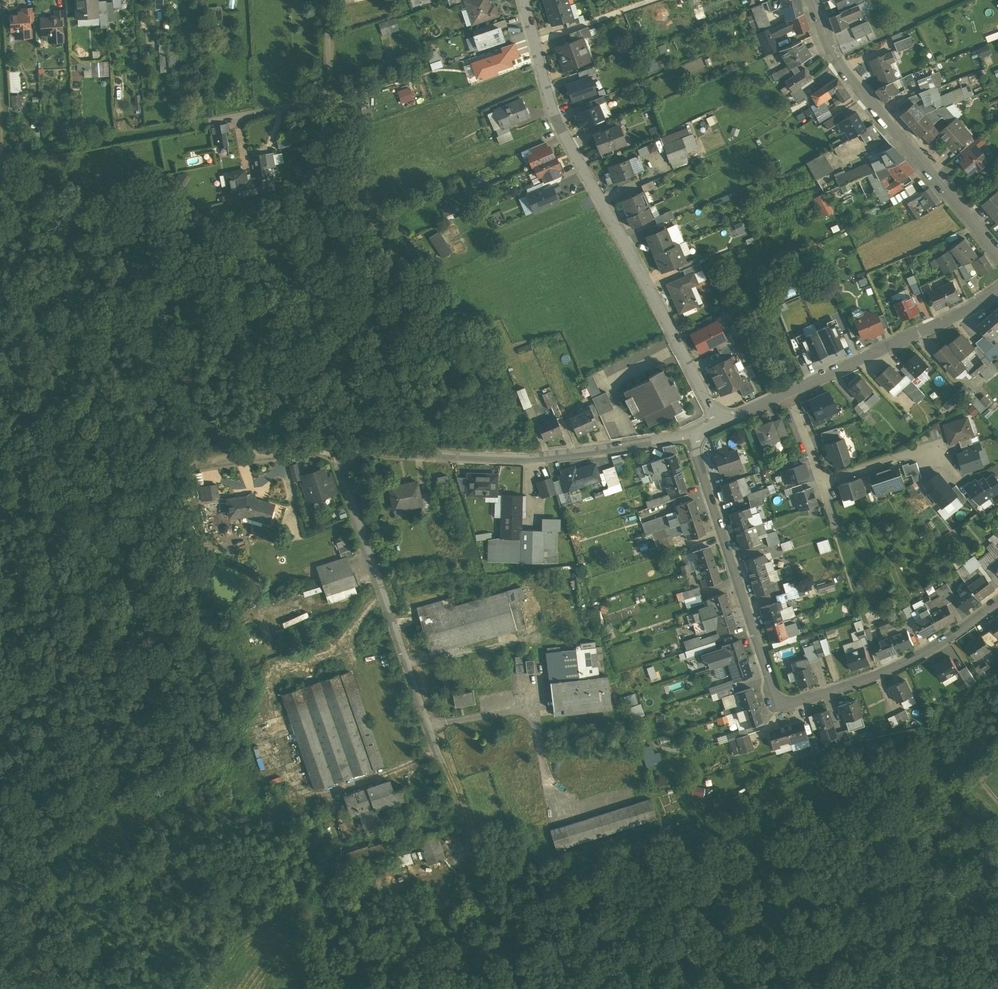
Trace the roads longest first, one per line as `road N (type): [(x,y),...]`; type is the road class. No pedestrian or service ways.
road 1 (residential): [(689,435),(779,707),(923,654),(997,601)]
road 2 (residential): [(523,0),(551,110),(719,423)]
road 3 (residential): [(332,452),(474,873)]
road 4 (residential): [(689,435),(547,457),(332,452)]
road 5 (residential): [(997,255),(837,59),(813,0)]
road 6 (track): [(330,104),(340,111),(369,199),(430,256),(459,330)]
road 7 (residential): [(997,293),(789,393)]
road 8 (track): [(0,161),(221,125)]
road 9 (residential): [(325,0),(330,104),(221,125)]
road 10 (track): [(0,528),(200,465)]
road 11 (residential): [(822,481),(930,447),(959,481)]
road 12 (residential): [(332,452),(200,465)]

